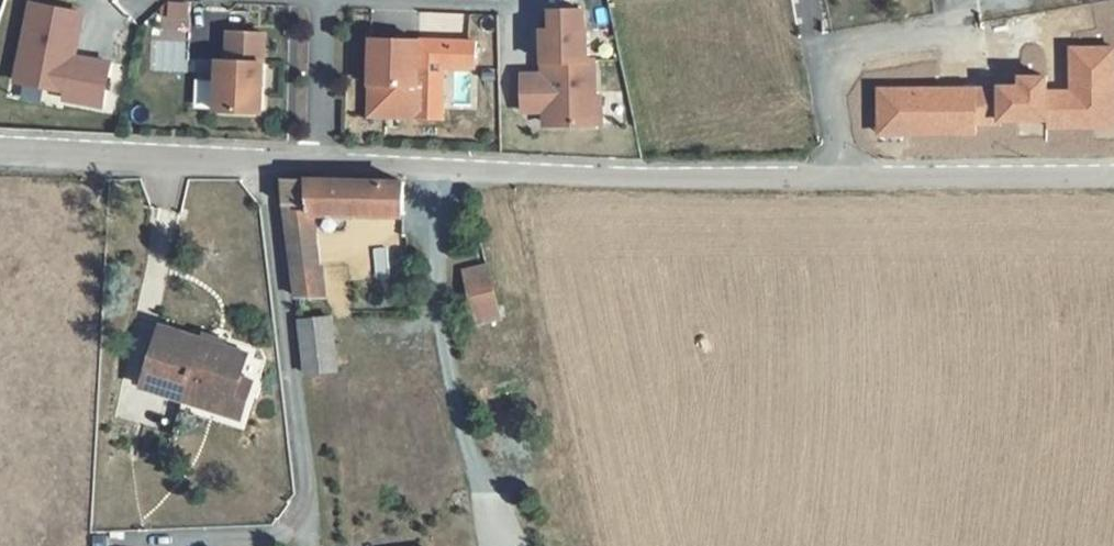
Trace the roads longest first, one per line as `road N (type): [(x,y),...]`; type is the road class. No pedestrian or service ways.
road 1 (unclassified): [(841,177),(585,177),(323,162)]
road 2 (unclassified): [(323,162),(0,151)]
road 3 (unclassified): [(1113,174),(841,177)]
road 4 (residential): [(841,177),(827,51),(959,24)]
road 5 (residential): [(323,162),(327,0)]

